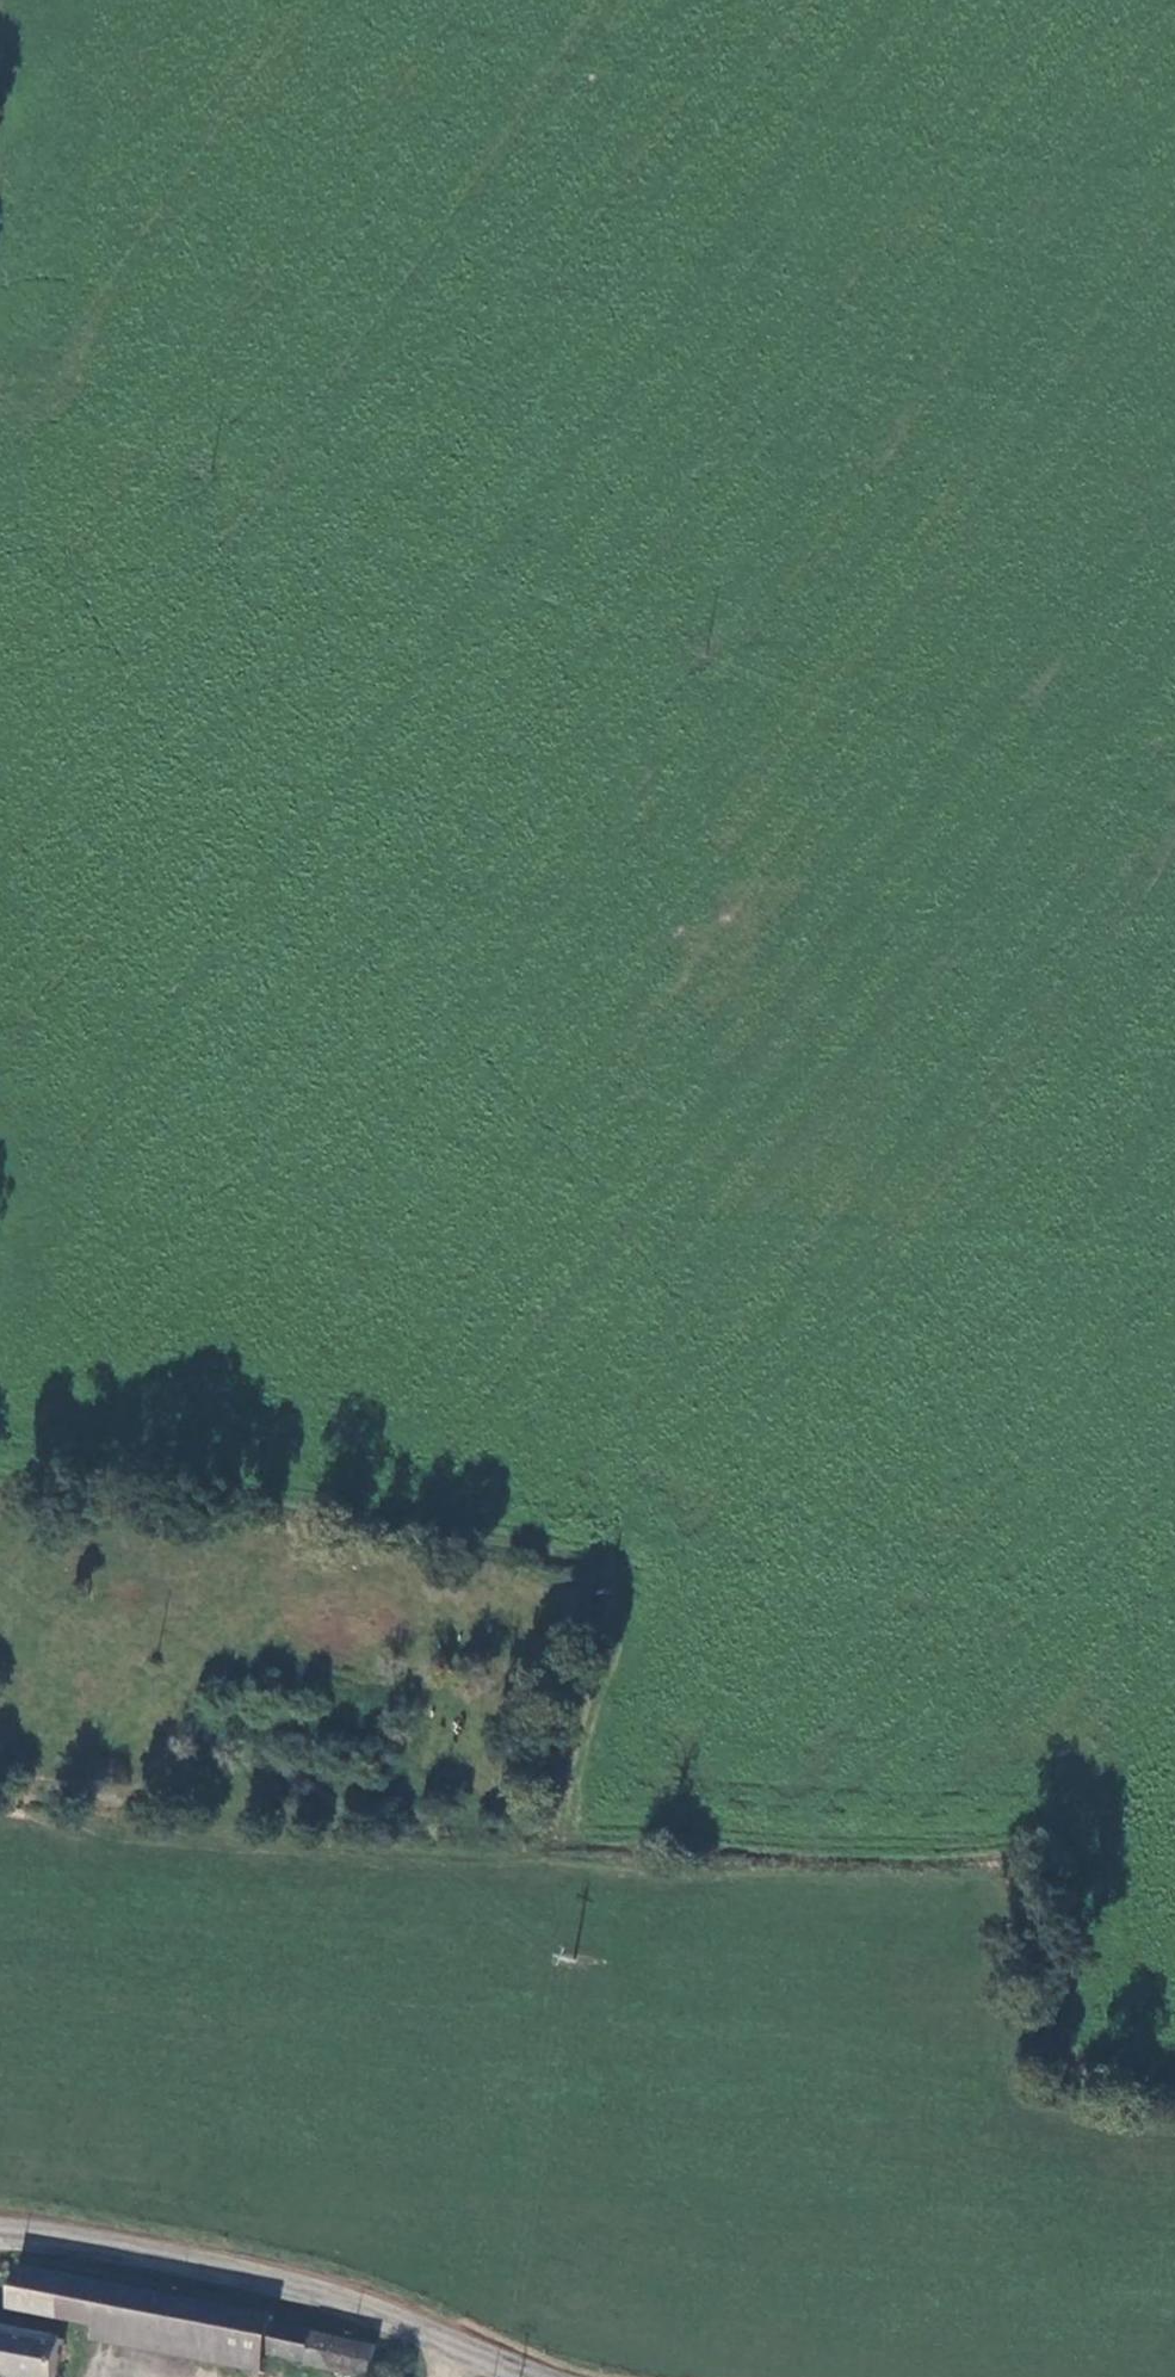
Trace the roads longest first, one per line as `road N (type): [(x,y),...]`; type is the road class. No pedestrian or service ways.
road 1 (tertiary): [(548,2376),(269,2277),(0,2229)]

